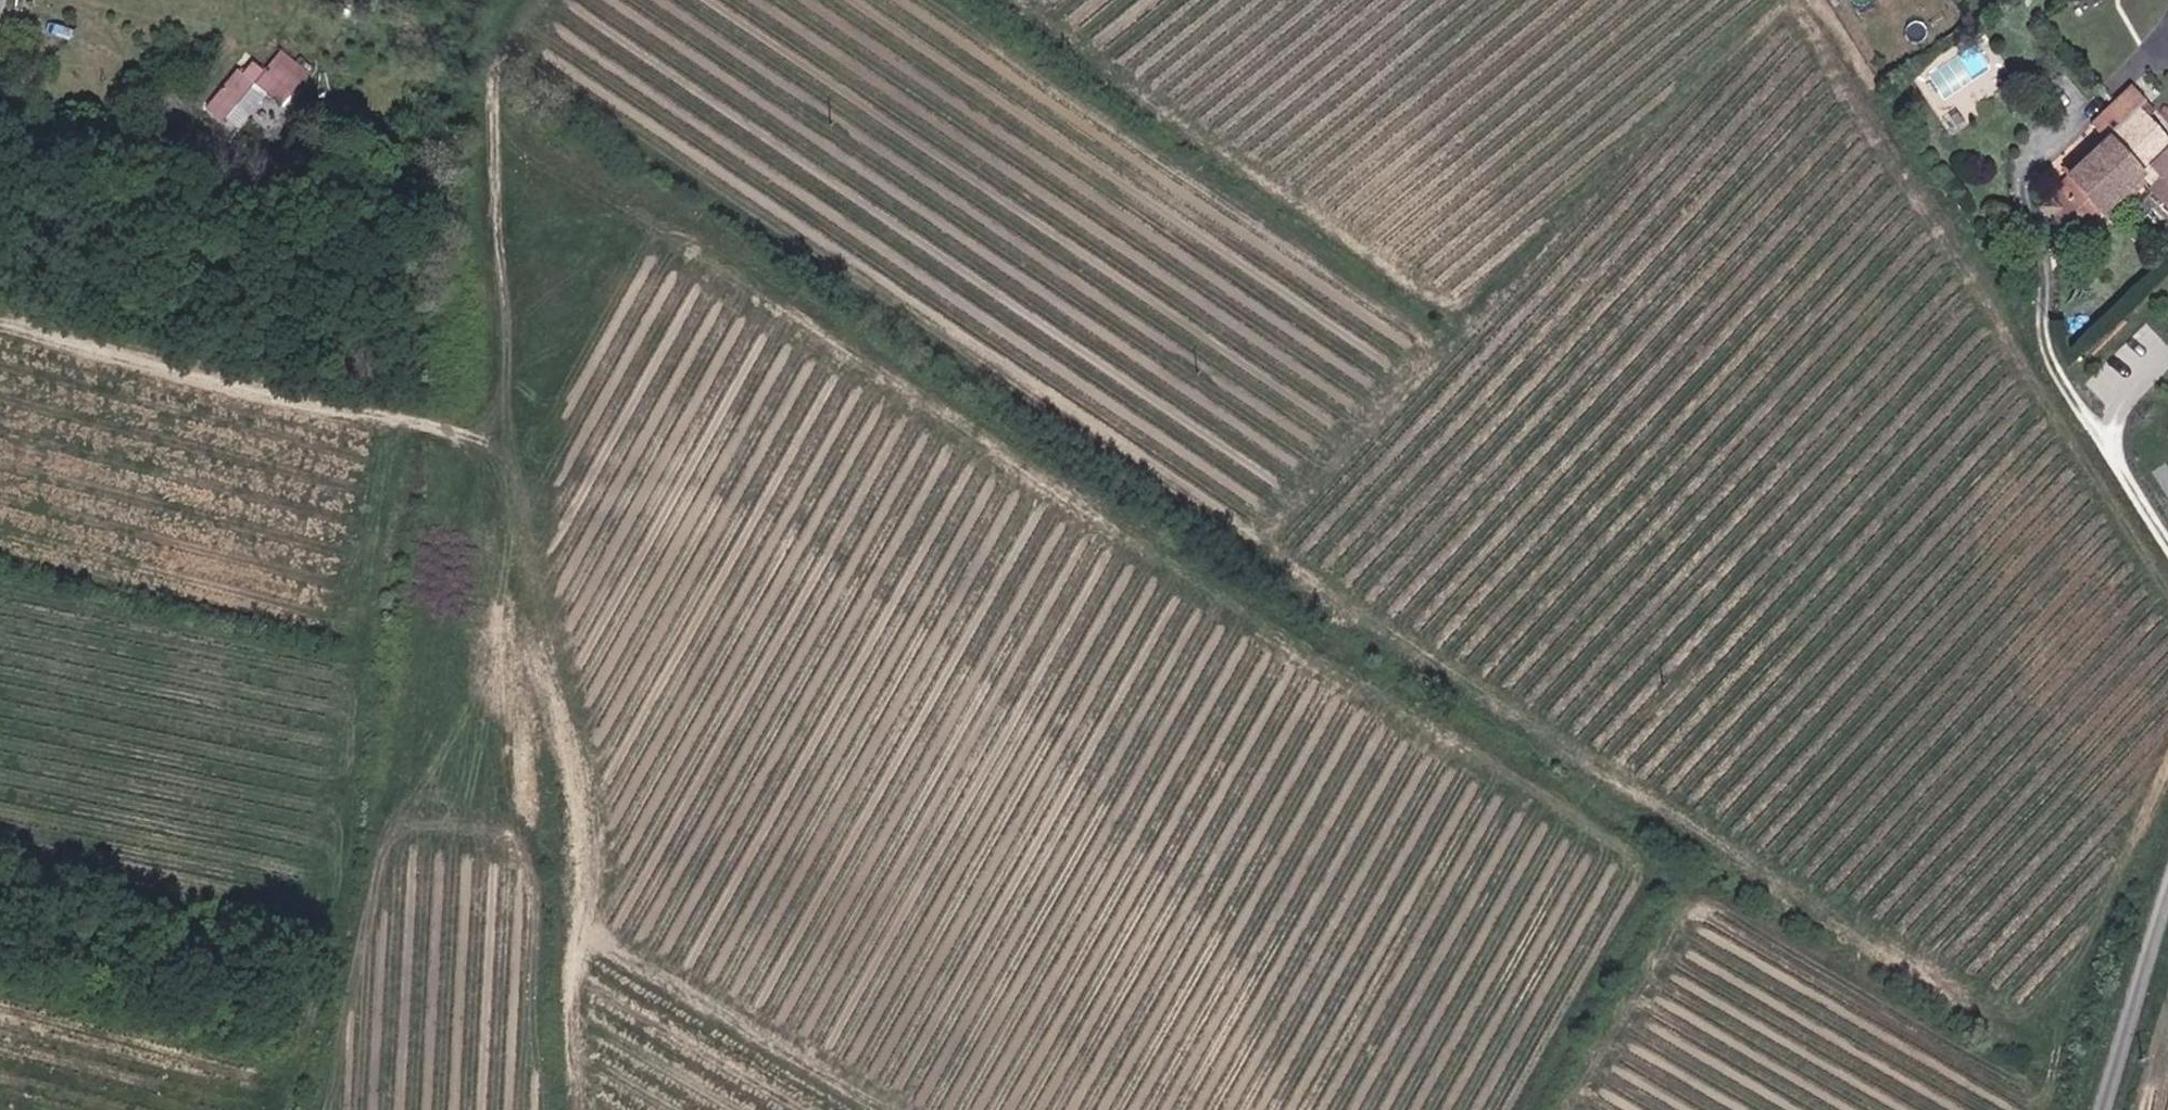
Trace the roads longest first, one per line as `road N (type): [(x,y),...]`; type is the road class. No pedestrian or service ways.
road 1 (unclassified): [(2167,936),(2117,1109)]

